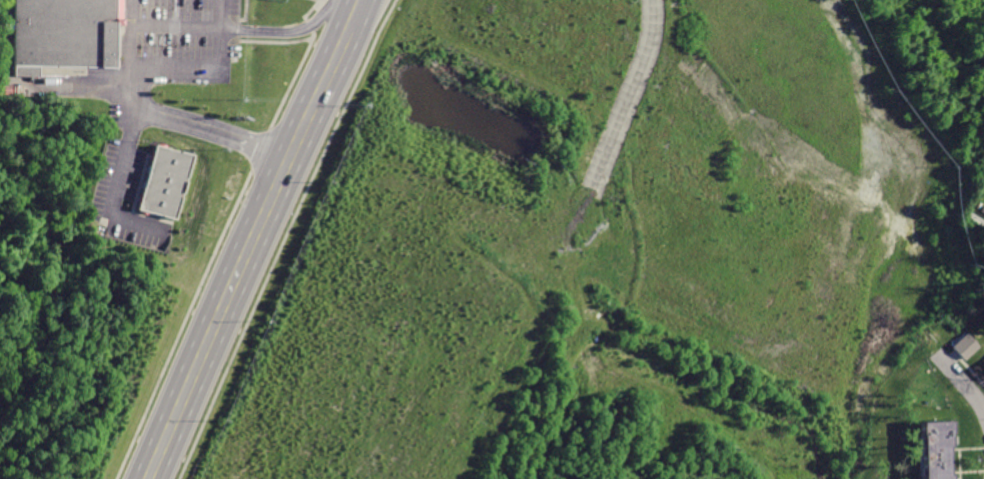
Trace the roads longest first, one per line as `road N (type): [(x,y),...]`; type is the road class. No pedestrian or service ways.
road 1 (secondary): [(360,0),(149,478)]
road 2 (residential): [(594,182),(651,56),(660,0)]

